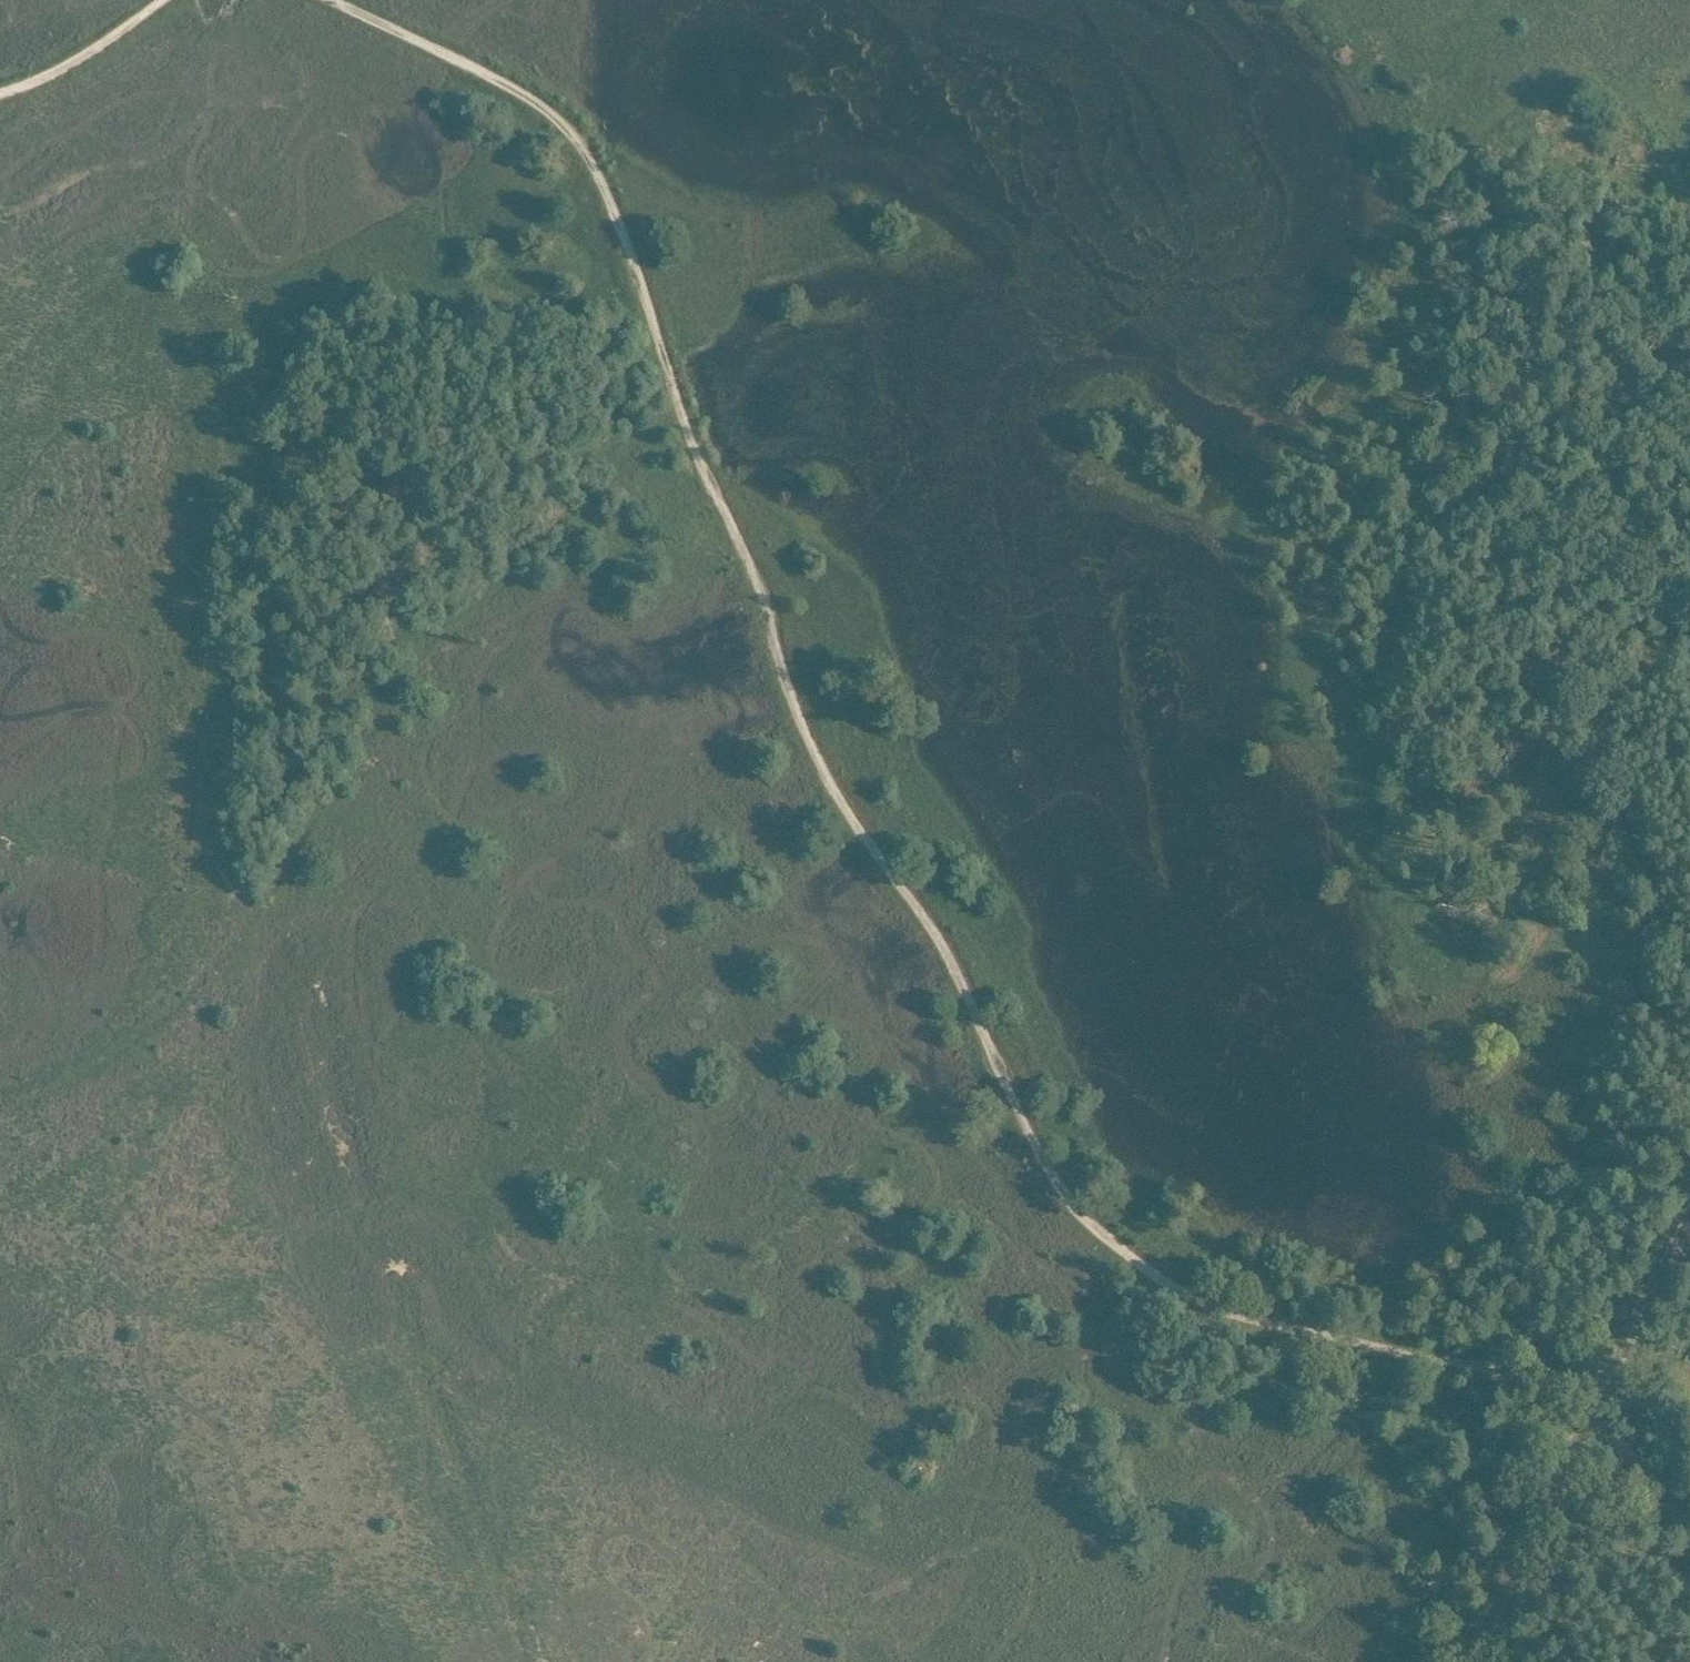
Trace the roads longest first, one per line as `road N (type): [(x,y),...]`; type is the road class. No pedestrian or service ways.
road 1 (track): [(1473,1661),(1604,1397)]
road 2 (track): [(1604,1397),(1689,1211)]
road 3 (track): [(1604,1397),(1613,1435),(1689,1533)]

